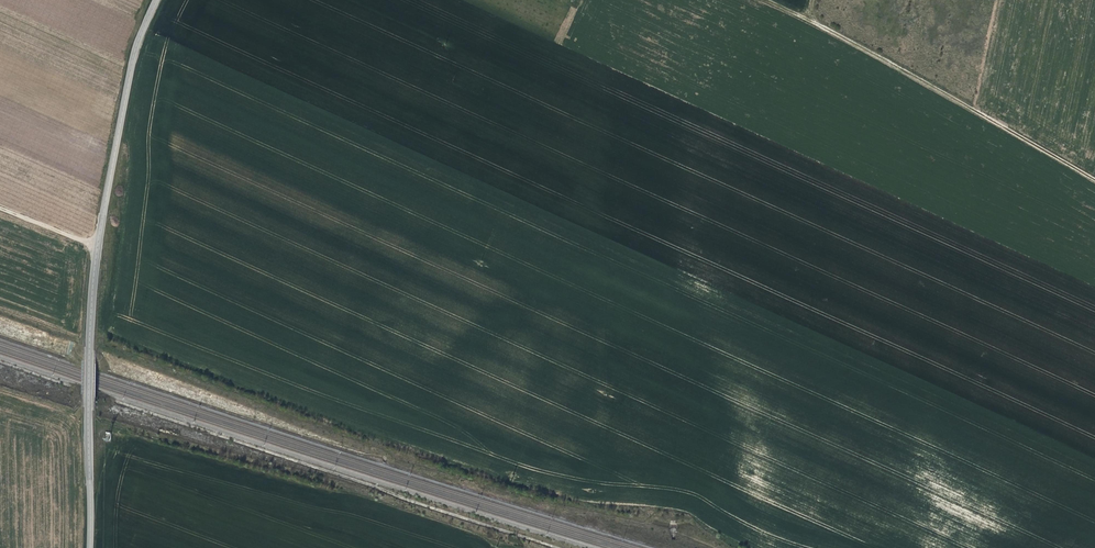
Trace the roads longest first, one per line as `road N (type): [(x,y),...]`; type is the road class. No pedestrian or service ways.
road 1 (unclassified): [(90,547),(97,247),(132,64),(157,0)]
road 2 (track): [(770,0),(1094,179)]

